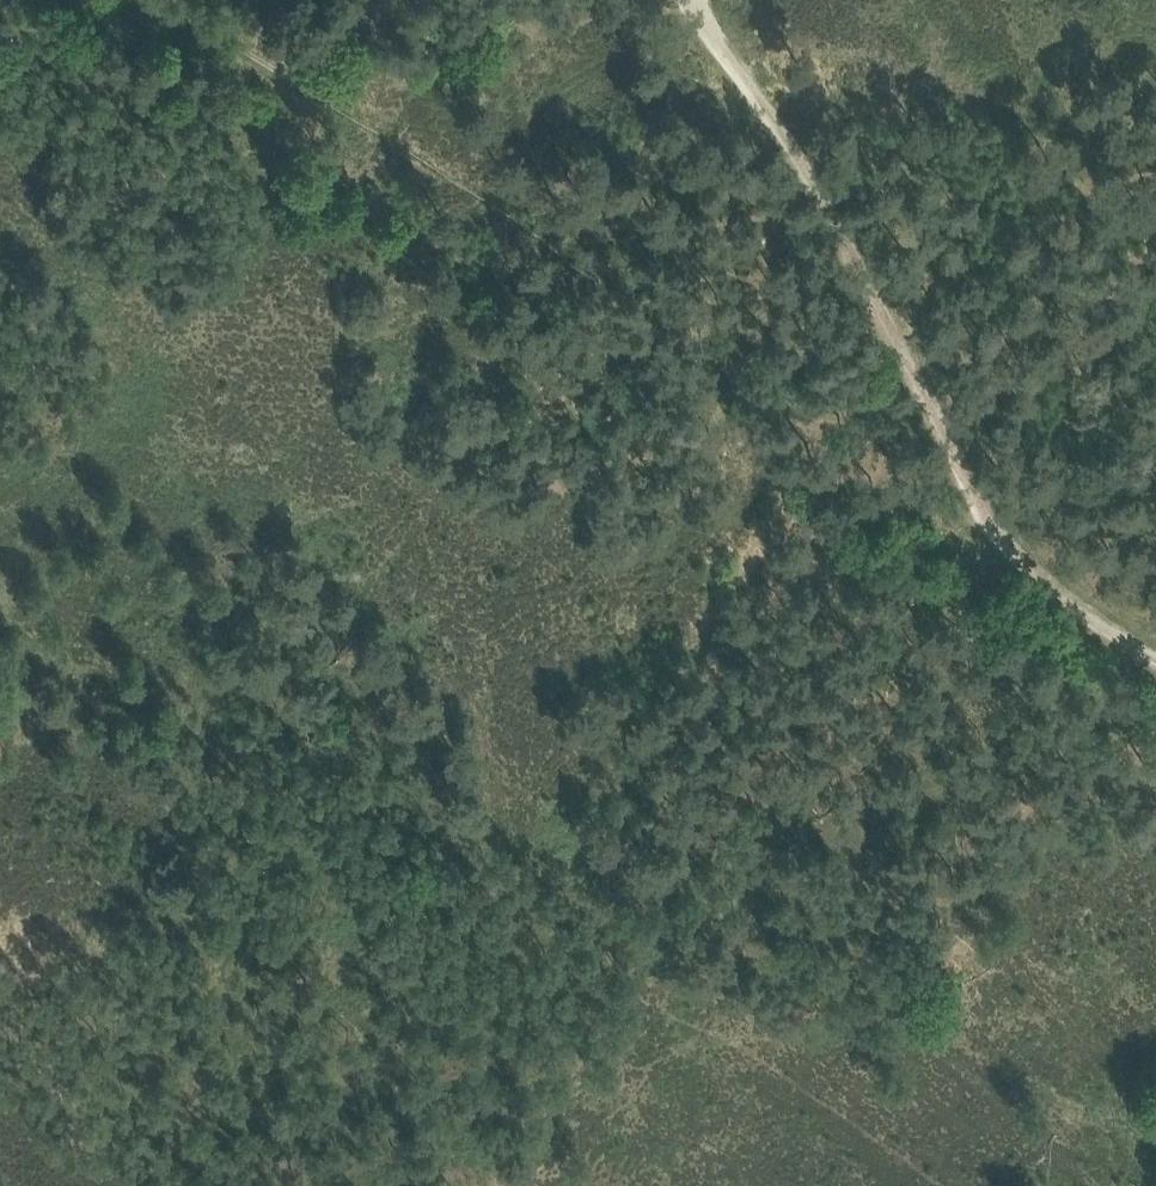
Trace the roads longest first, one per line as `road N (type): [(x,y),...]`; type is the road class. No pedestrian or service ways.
road 1 (track): [(680,0),(825,199),(1002,535),(1002,556)]
road 2 (track): [(1002,556),(1155,647)]

